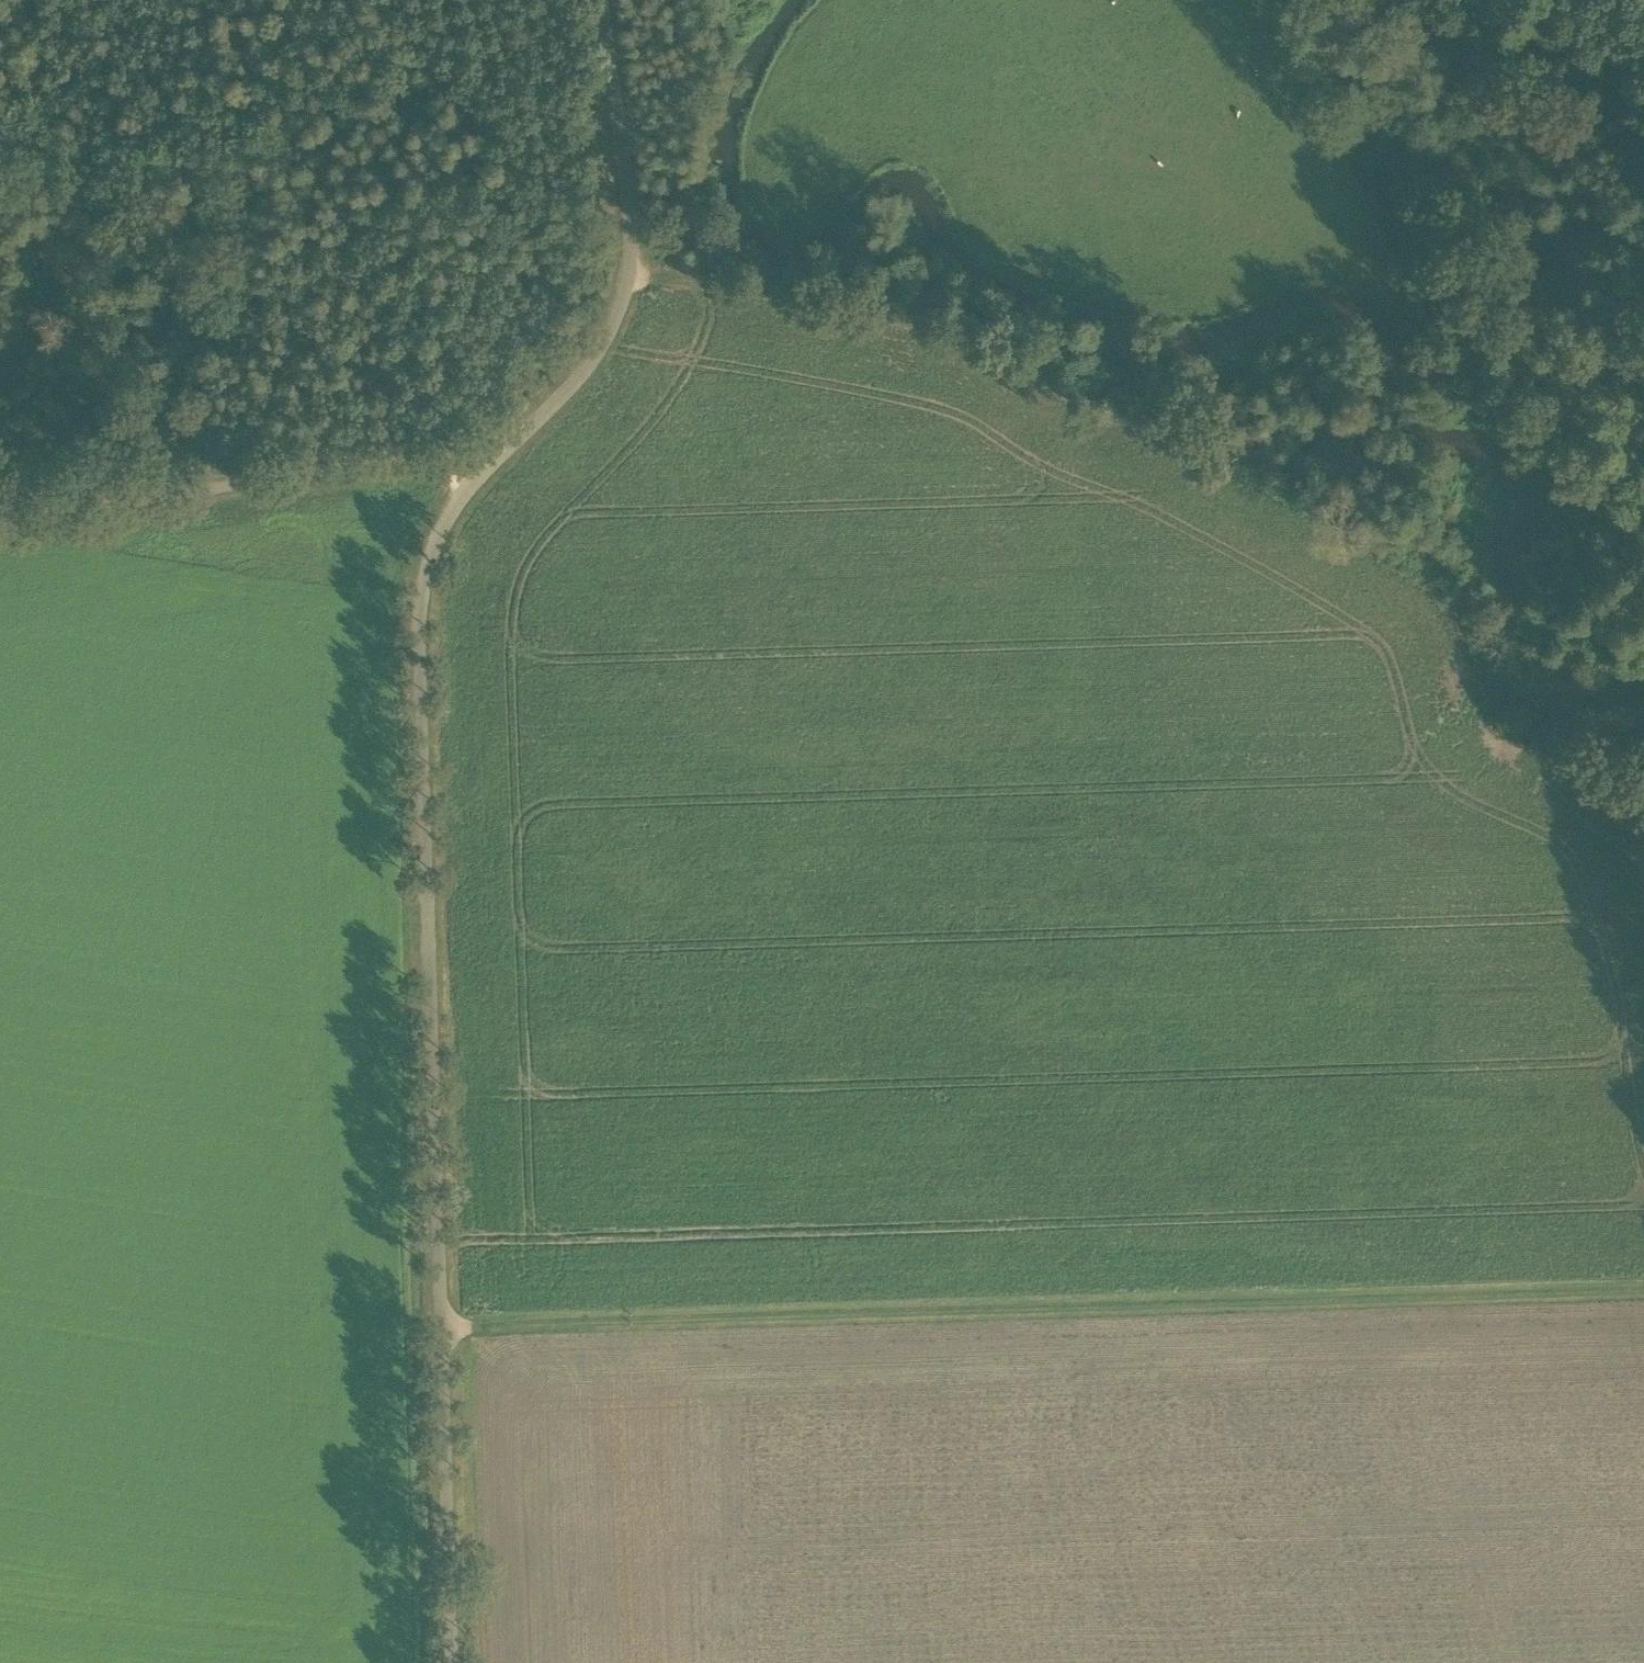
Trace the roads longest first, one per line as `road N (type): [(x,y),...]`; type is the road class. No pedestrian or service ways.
road 1 (unclassified): [(451,1662),(422,600),(439,538),(465,488),(596,356),(619,316),(632,269),(631,217),(600,0)]
road 2 (track): [(1643,1288),(440,1325)]
road 3 (track): [(0,528),(396,462),(499,455)]

